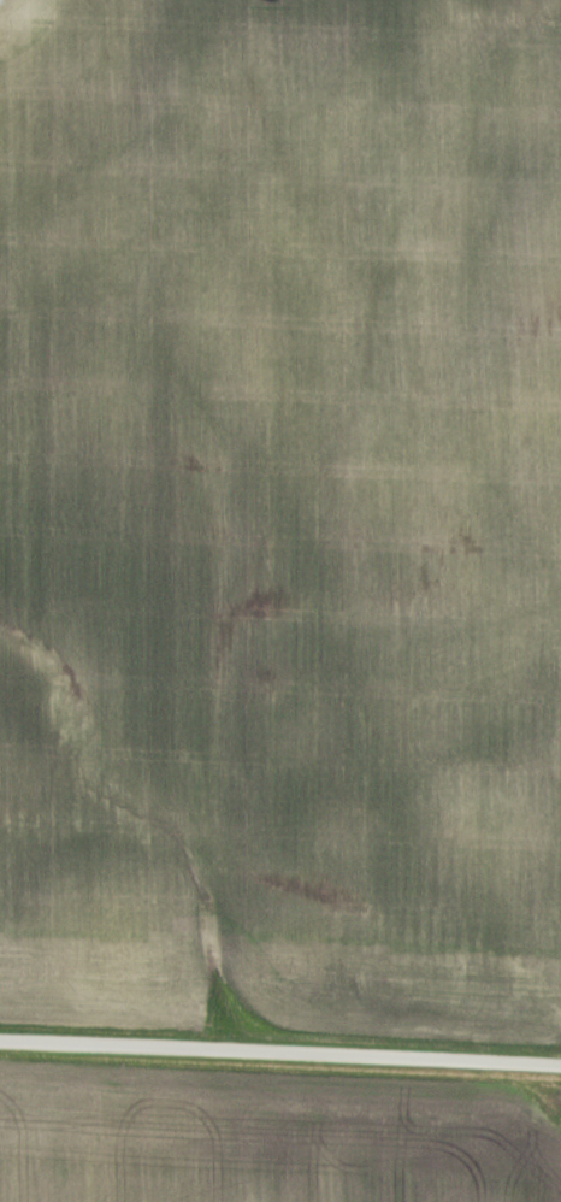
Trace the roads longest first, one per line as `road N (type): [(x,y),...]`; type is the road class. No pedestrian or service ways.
road 1 (residential): [(560,1065),(0,1041)]

